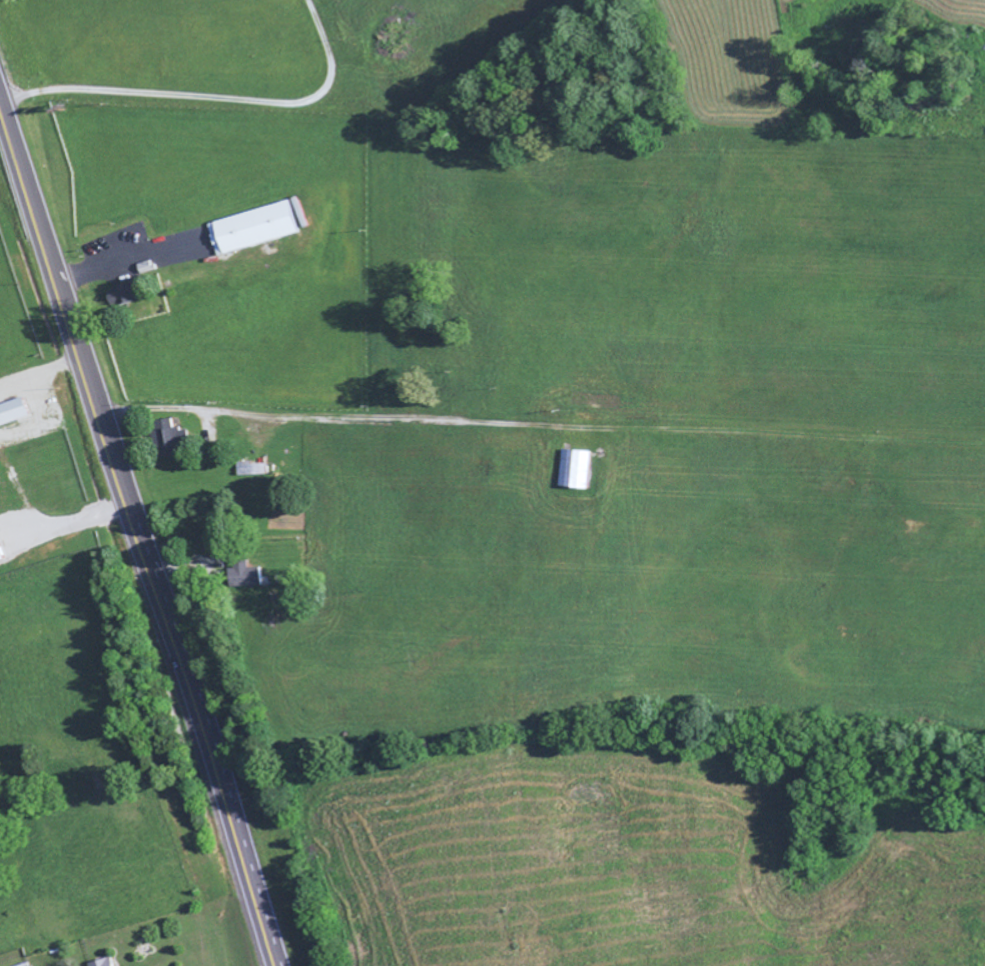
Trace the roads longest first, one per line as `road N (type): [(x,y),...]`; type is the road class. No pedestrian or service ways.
road 1 (primary): [(279,965),(0,101)]

